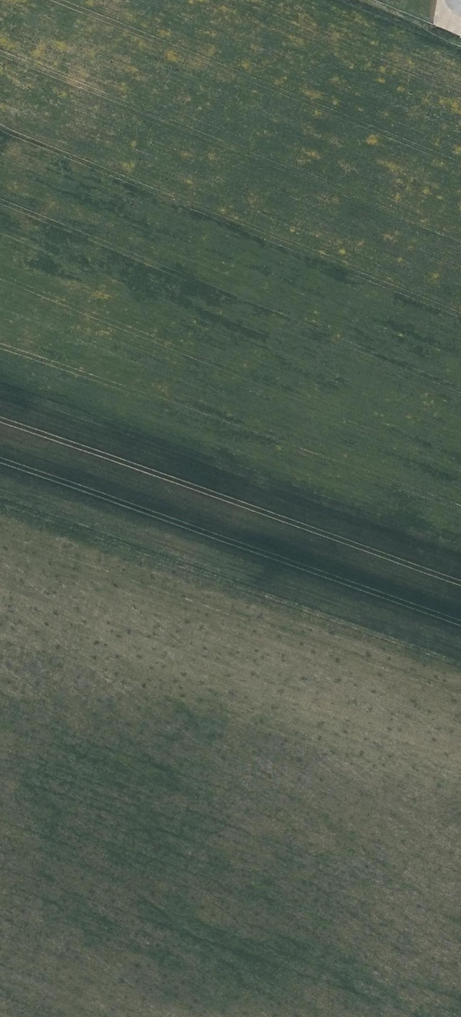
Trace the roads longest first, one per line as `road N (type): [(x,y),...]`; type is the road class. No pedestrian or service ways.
road 1 (track): [(460,46),(350,0)]

